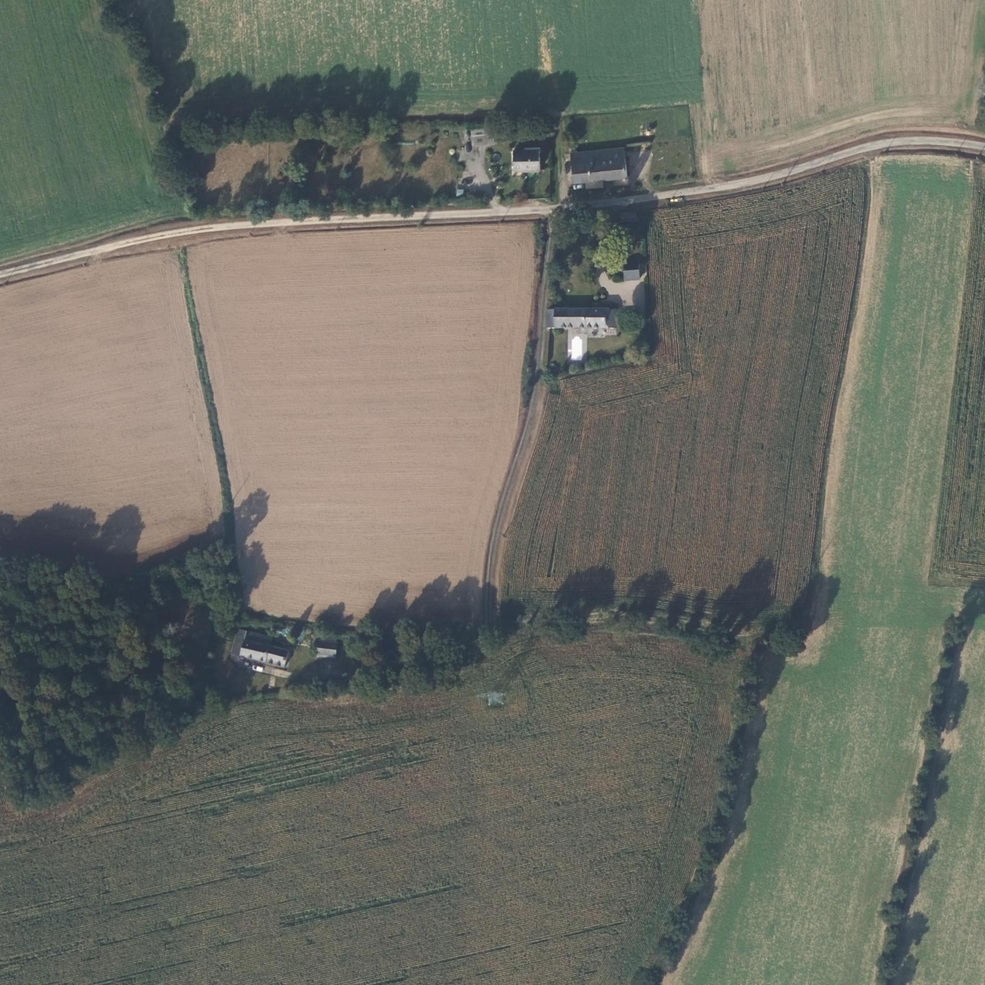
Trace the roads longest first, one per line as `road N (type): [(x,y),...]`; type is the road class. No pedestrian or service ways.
road 1 (unclassified): [(984,145),(889,142),(698,192),(216,228),(0,276)]

